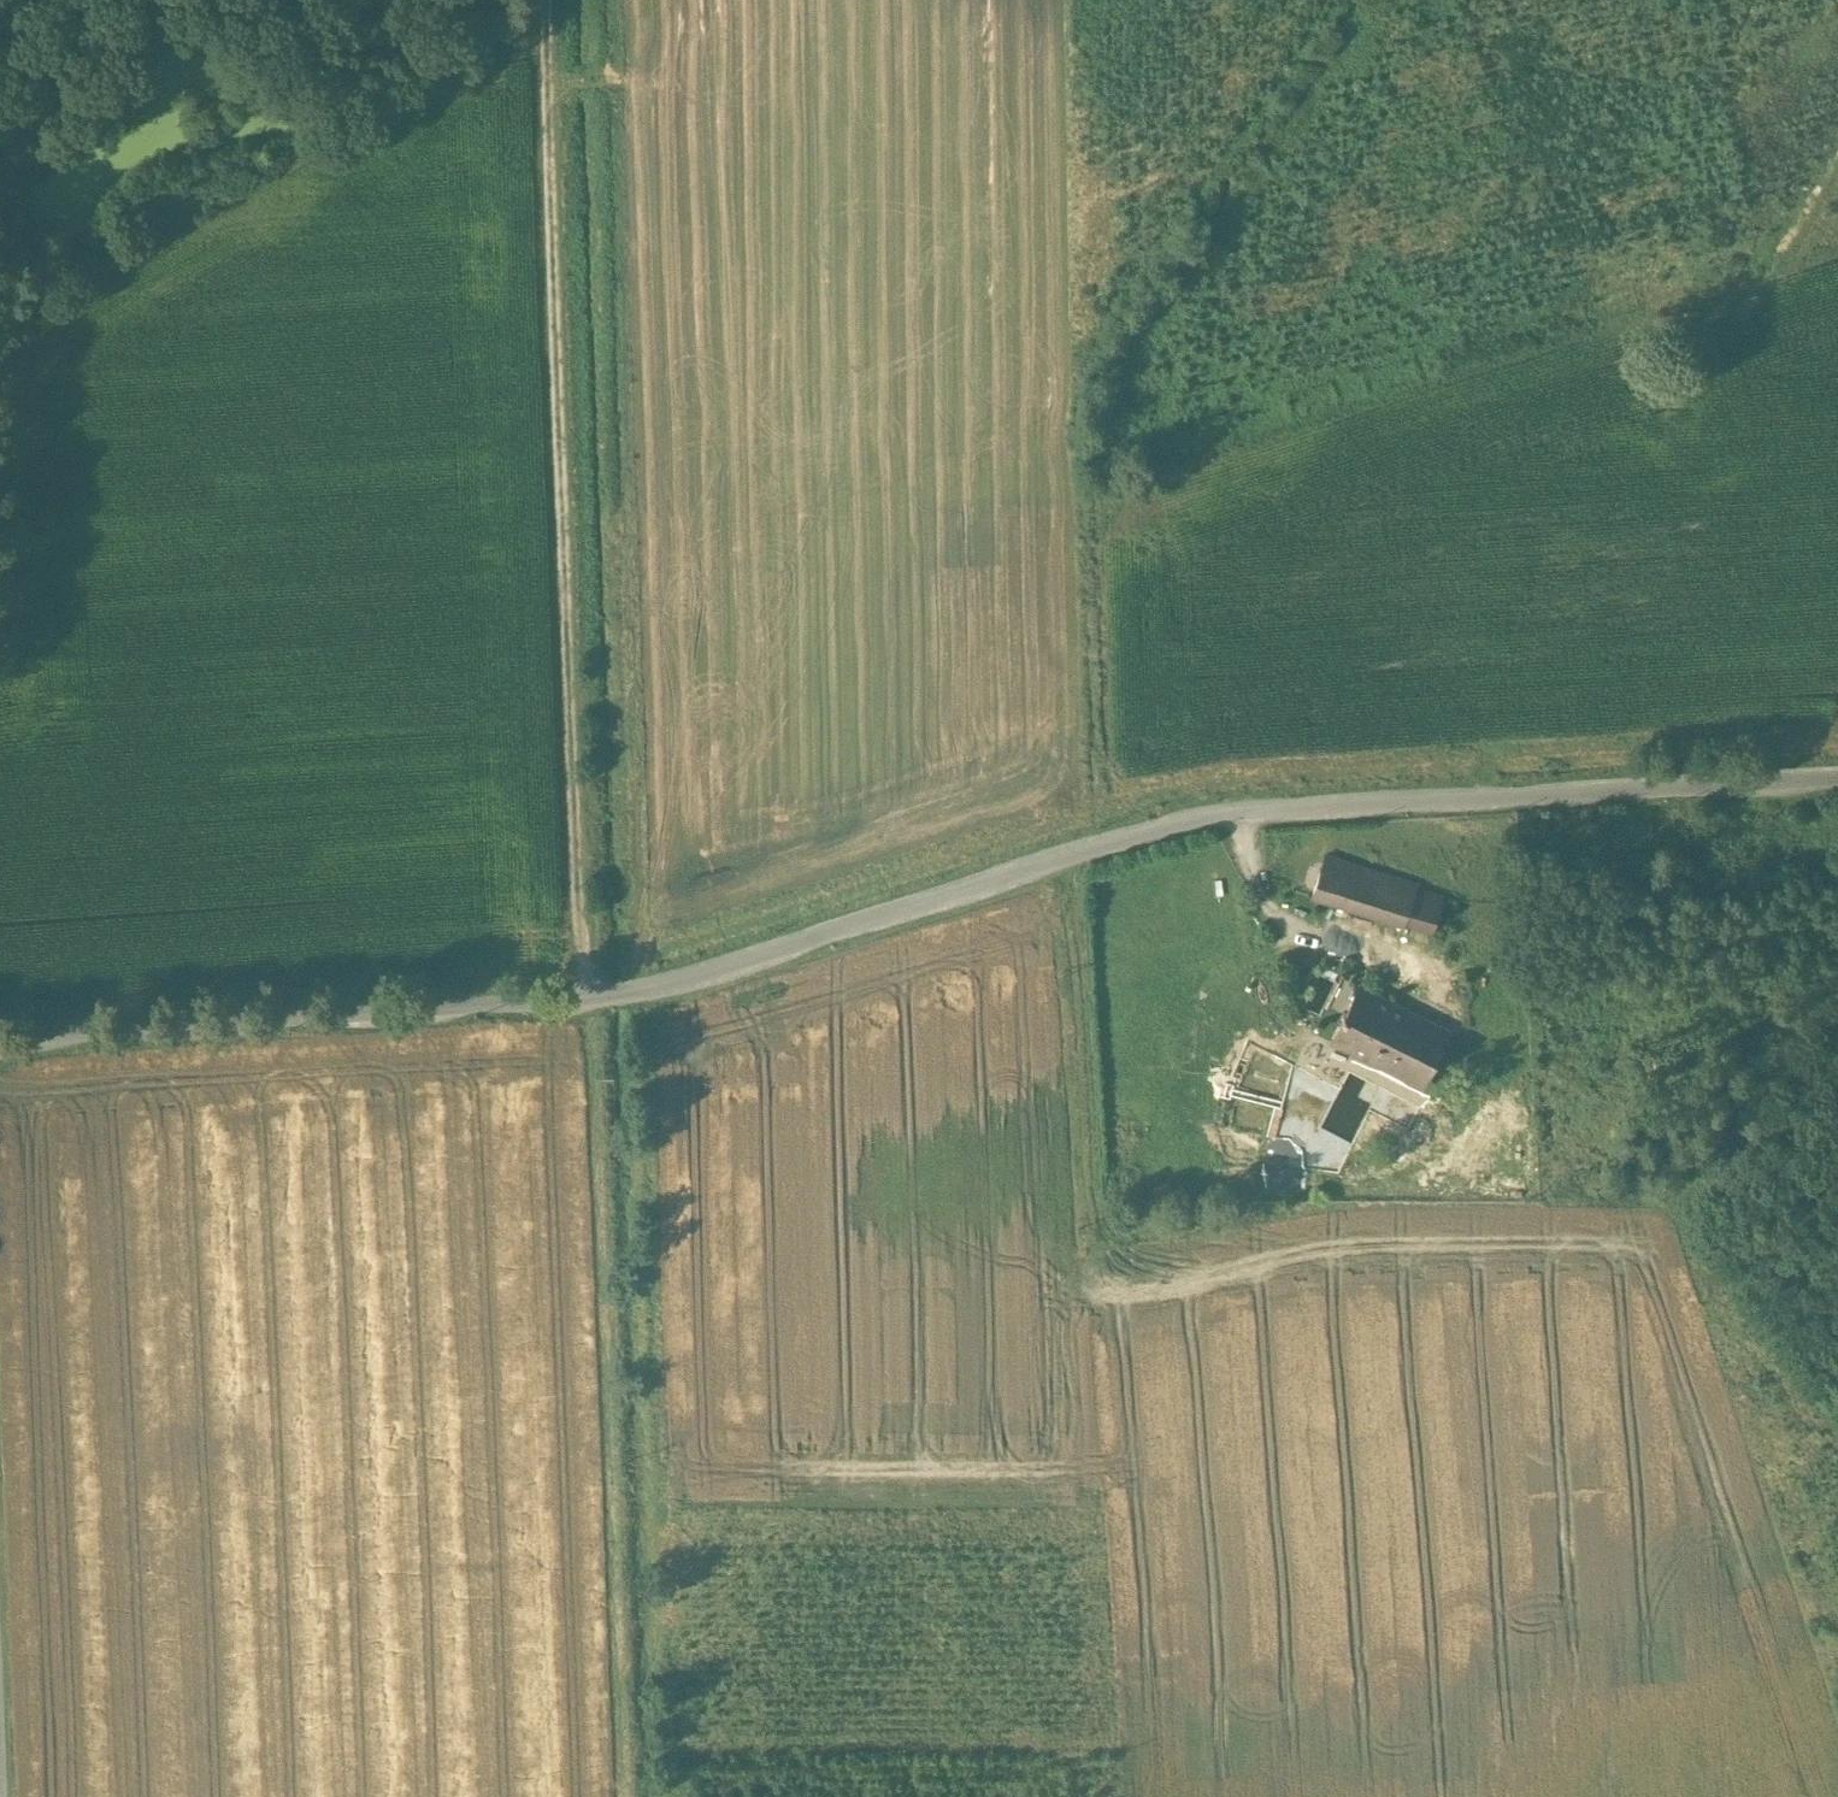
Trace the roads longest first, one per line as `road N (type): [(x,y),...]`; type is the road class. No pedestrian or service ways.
road 1 (unclassified): [(0,1038),(653,990),(1208,818),(1837,777)]
road 2 (track): [(584,1000),(545,0)]
road 3 (track): [(1837,961),(1786,1000),(1682,1190),(1684,1212),(1837,1404)]

